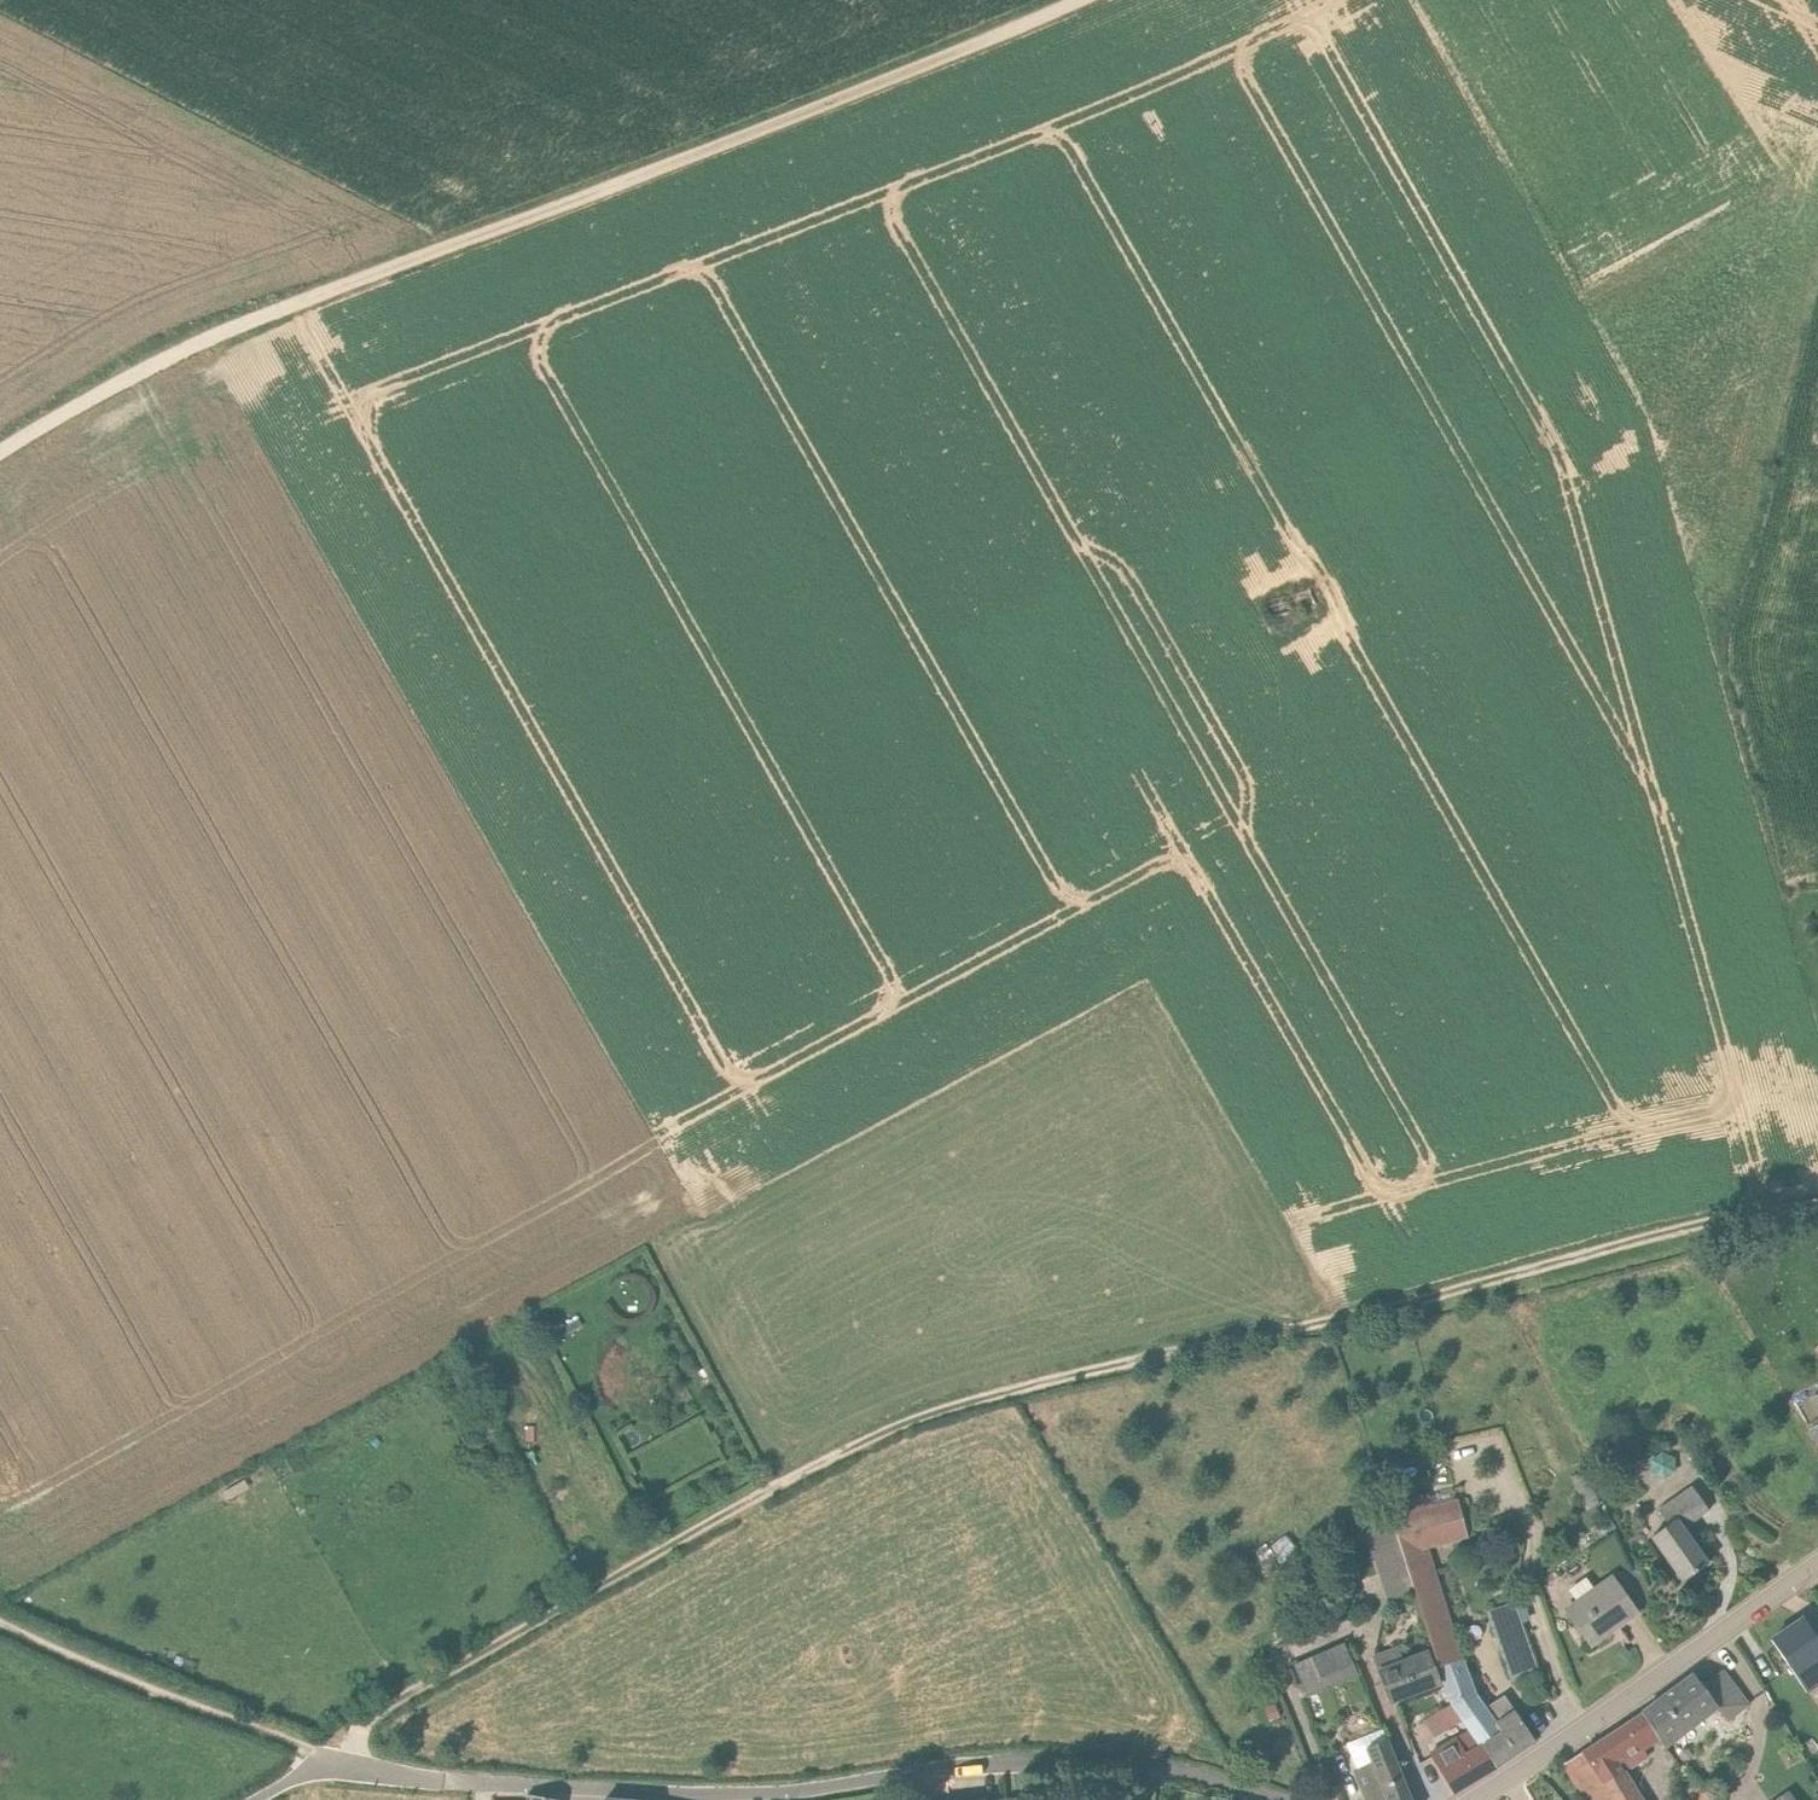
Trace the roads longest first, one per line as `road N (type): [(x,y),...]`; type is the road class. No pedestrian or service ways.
road 1 (track): [(338,1761),(384,1706),(908,1420),(1664,1233),(1817,1204)]
road 2 (track): [(0,451),(210,336),(876,84),(1074,0)]
road 3 (unclassified): [(1290,1799),(1127,1763),(952,1768),(742,1793),(468,1784),(338,1761)]
road 4 (tertiary): [(1471,1799),(1817,1564)]
road 5 (track): [(338,1761),(0,1624)]

